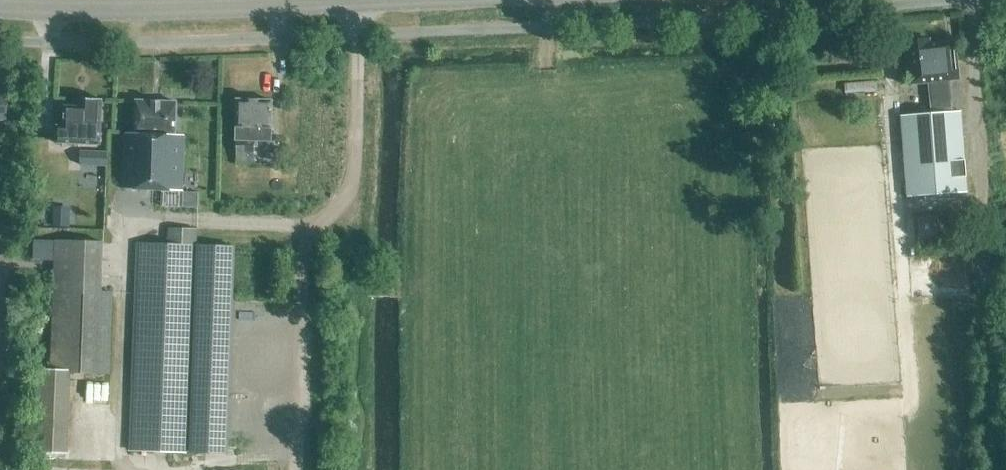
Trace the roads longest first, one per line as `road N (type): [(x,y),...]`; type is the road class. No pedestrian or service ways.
road 1 (secondary): [(386,0),(0,7)]
road 2 (track): [(988,277),(1005,469)]

